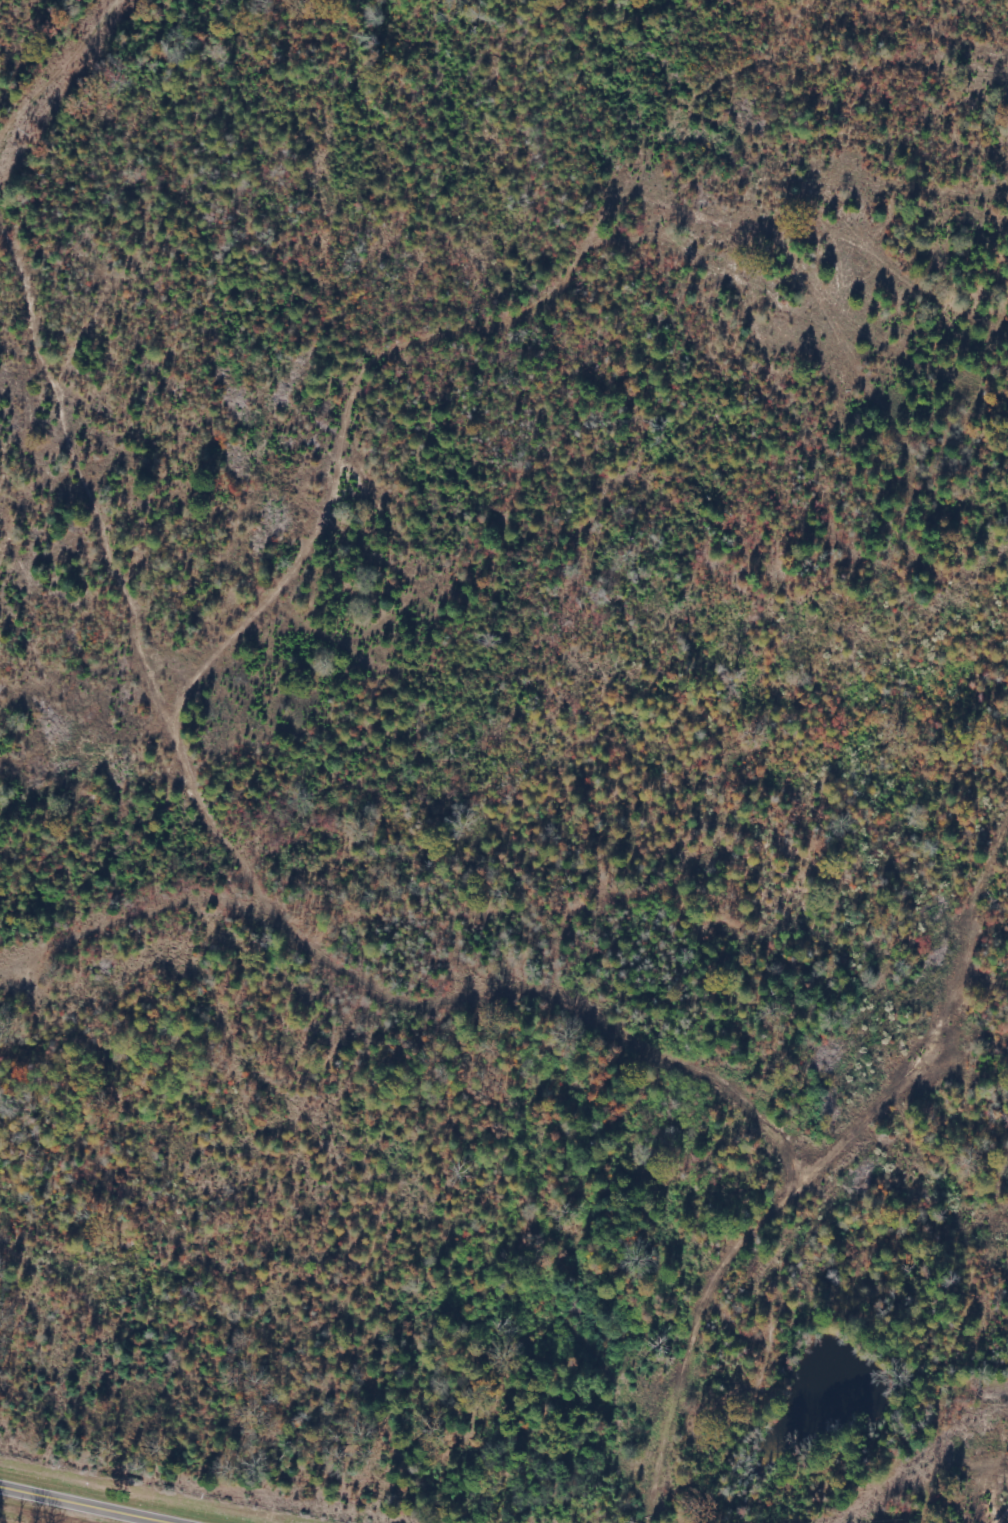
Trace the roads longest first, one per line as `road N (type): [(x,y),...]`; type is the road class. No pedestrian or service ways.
road 1 (tertiary): [(207,1522),(0,1480)]
road 2 (residential): [(798,1184),(956,1084)]

